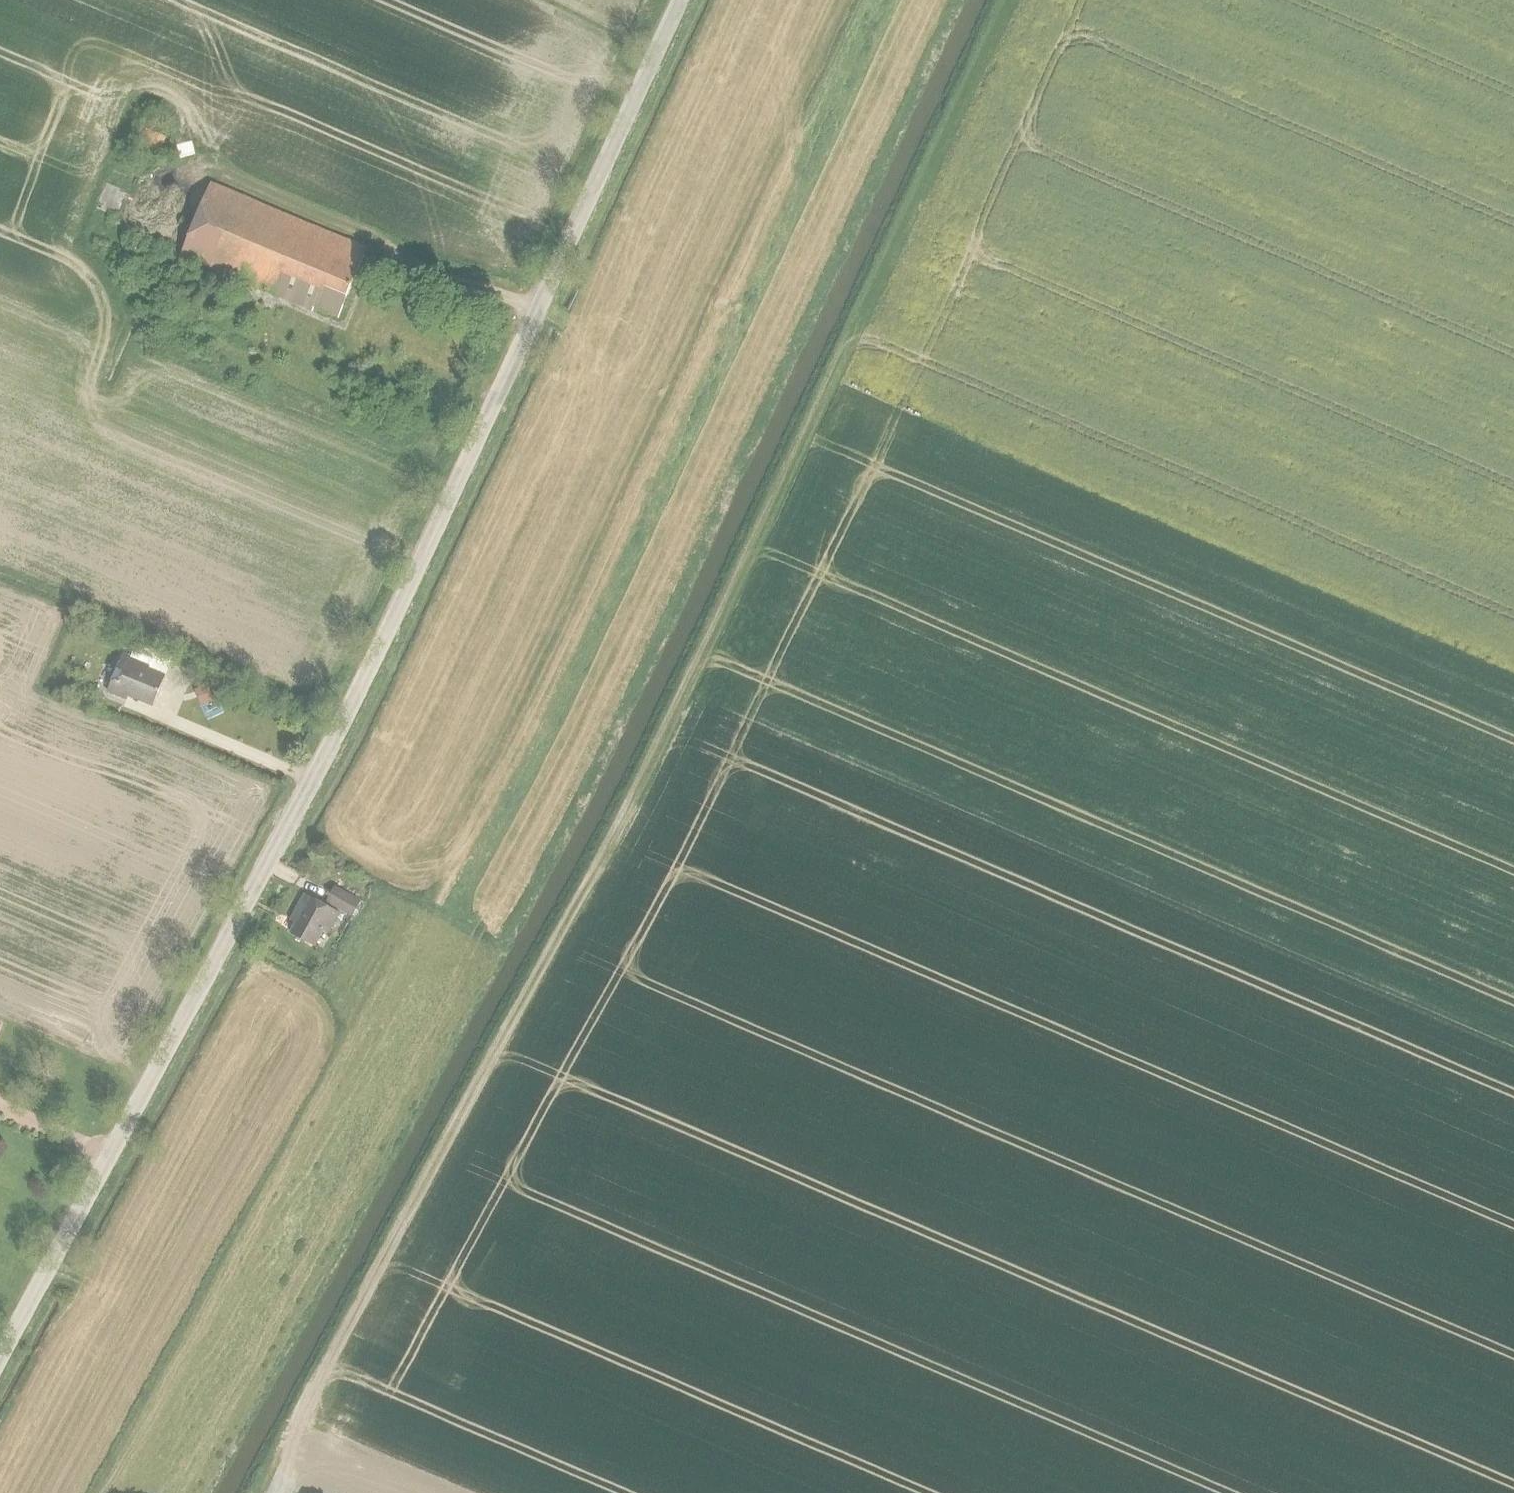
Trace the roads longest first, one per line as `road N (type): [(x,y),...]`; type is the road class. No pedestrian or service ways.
road 1 (tertiary): [(683,0),(356,702),(0,1359)]

